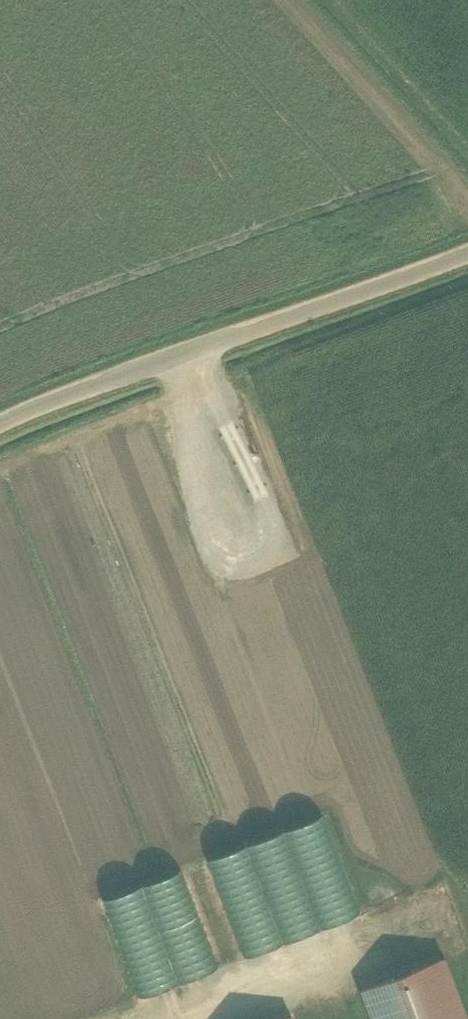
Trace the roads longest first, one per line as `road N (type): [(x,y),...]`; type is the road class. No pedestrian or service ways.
road 1 (unclassified): [(0,424),(467,253)]

